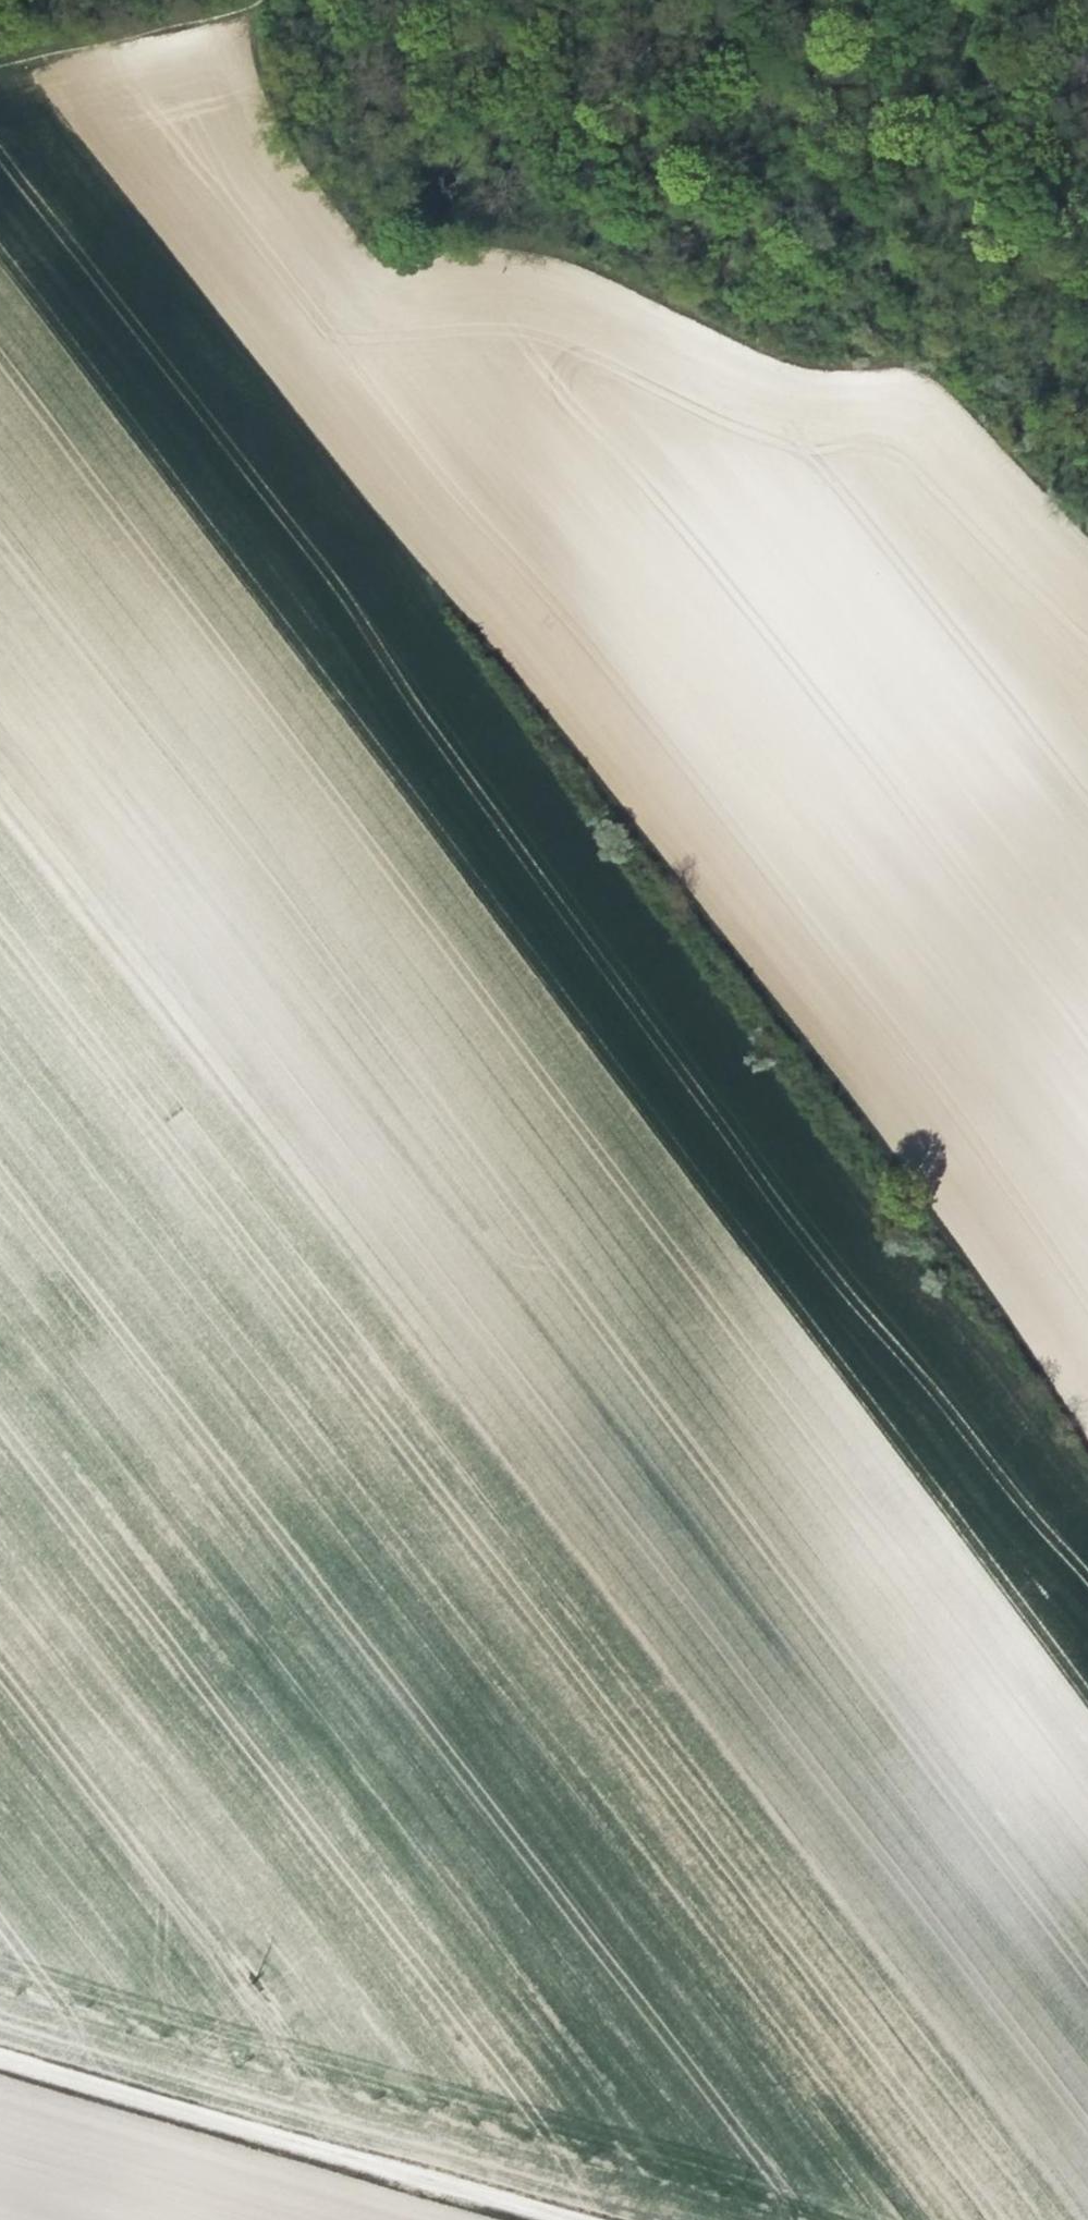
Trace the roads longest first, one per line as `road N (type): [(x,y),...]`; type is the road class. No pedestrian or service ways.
road 1 (track): [(557,2219),(0,2056)]
road 2 (track): [(271,8),(0,62)]

